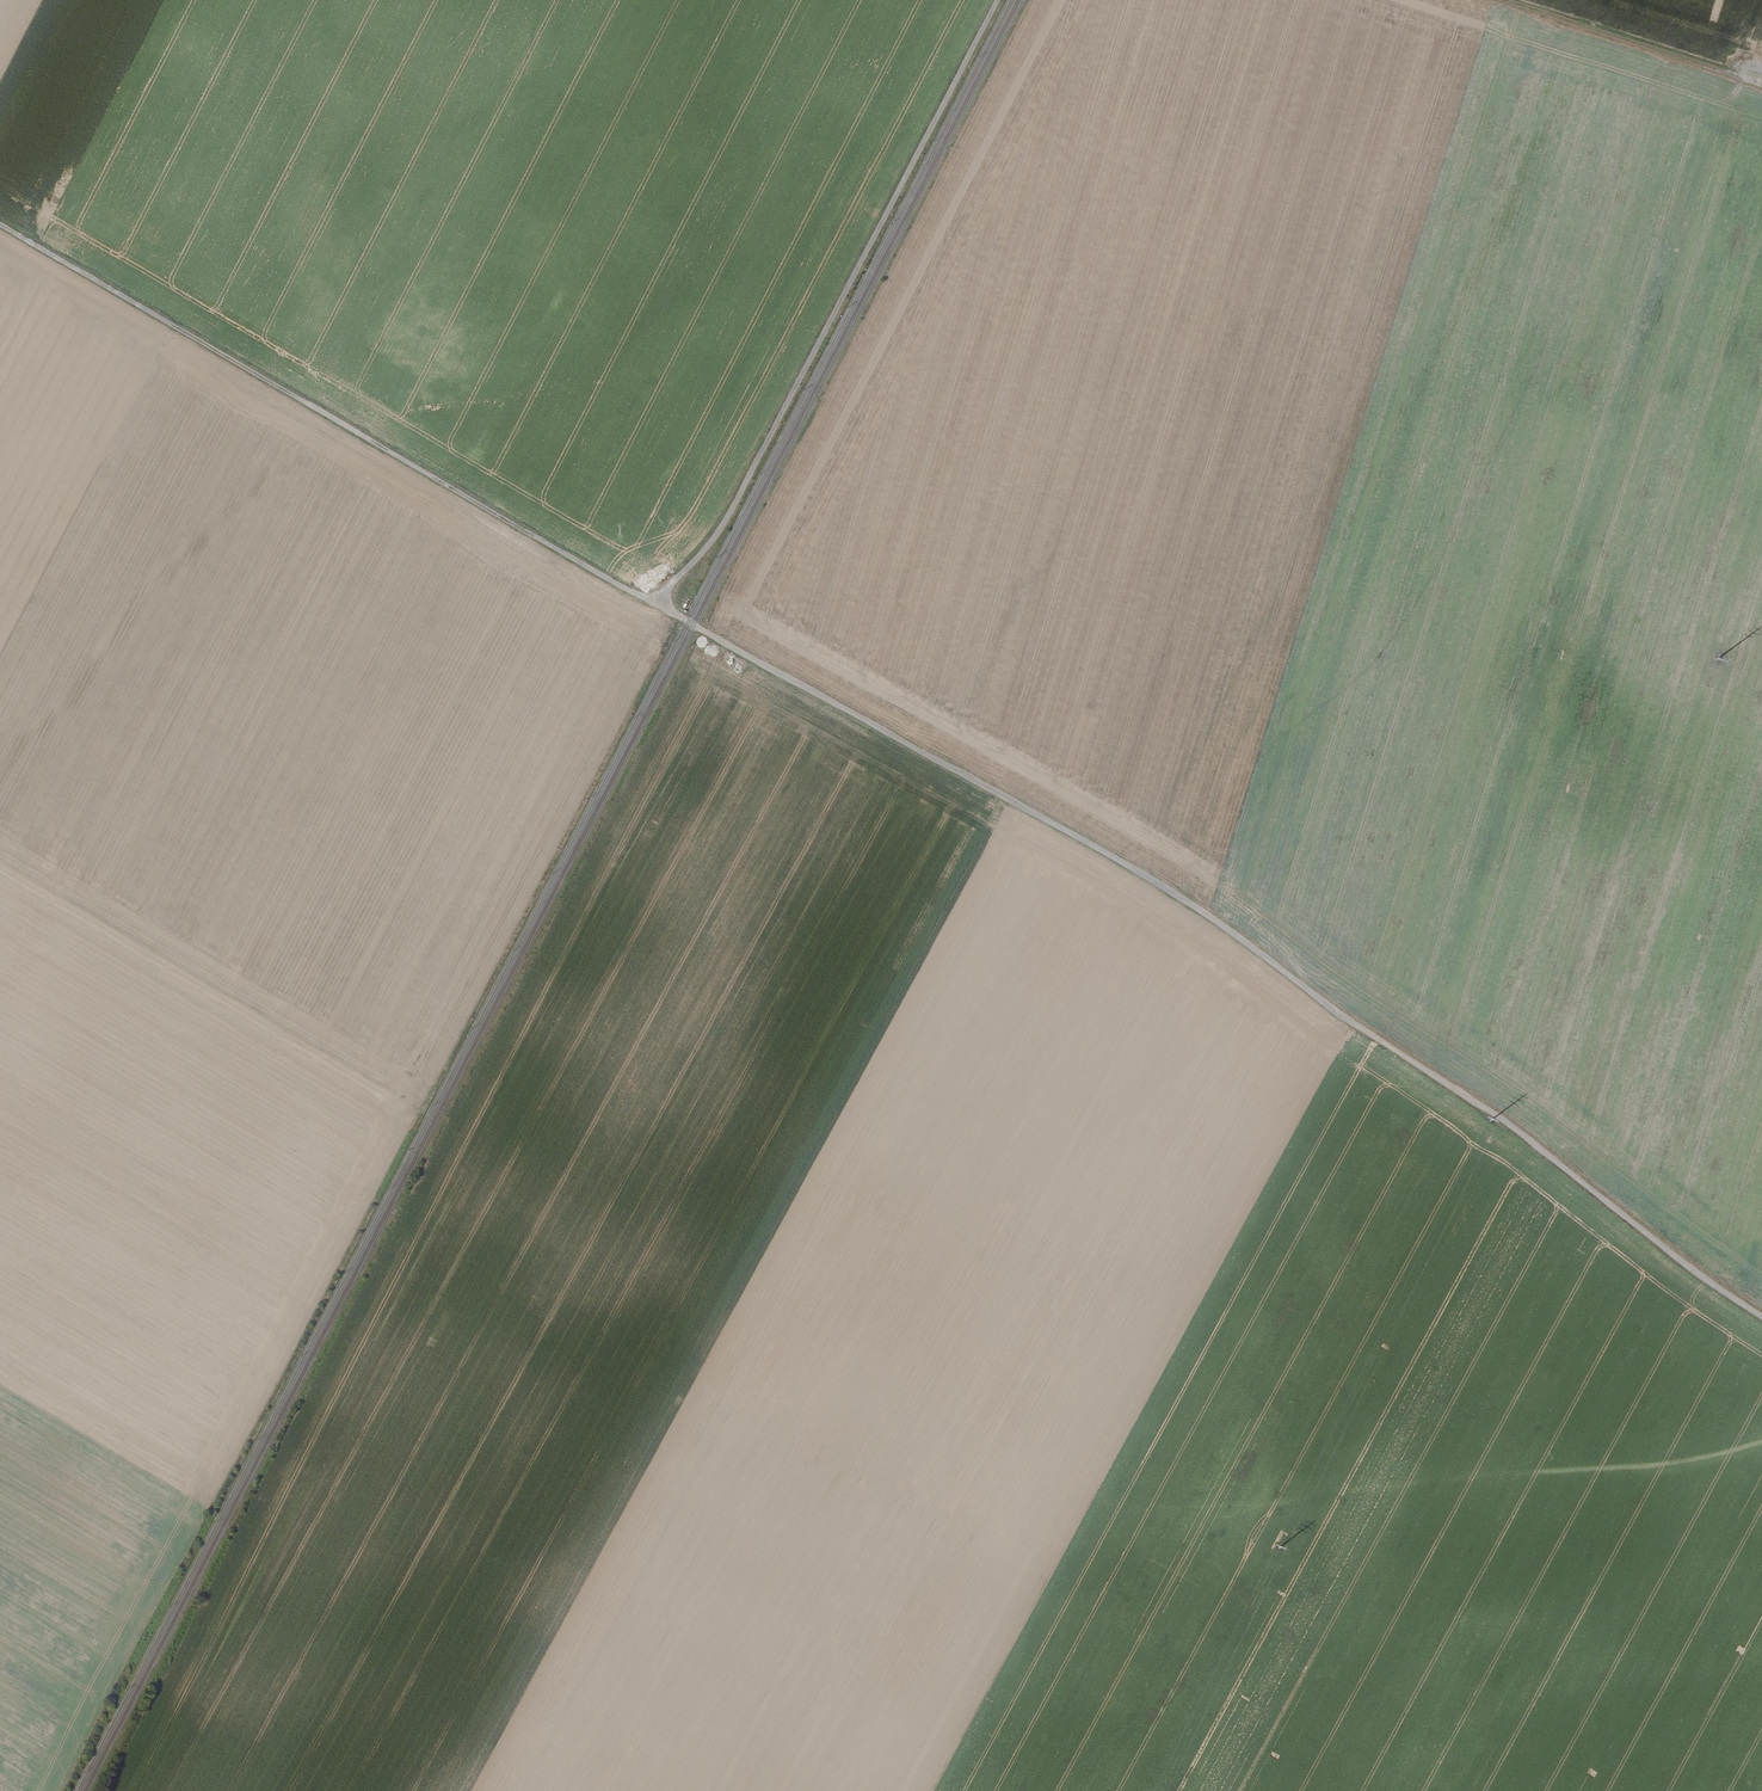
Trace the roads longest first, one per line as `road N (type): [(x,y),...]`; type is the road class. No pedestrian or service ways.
road 1 (track): [(998,0),(722,527),(654,603),(1214,919),(1333,1009),(1497,1115),(1761,1316)]
road 2 (track): [(654,603),(0,225)]
road 3 (track): [(1505,0),(1761,85)]

